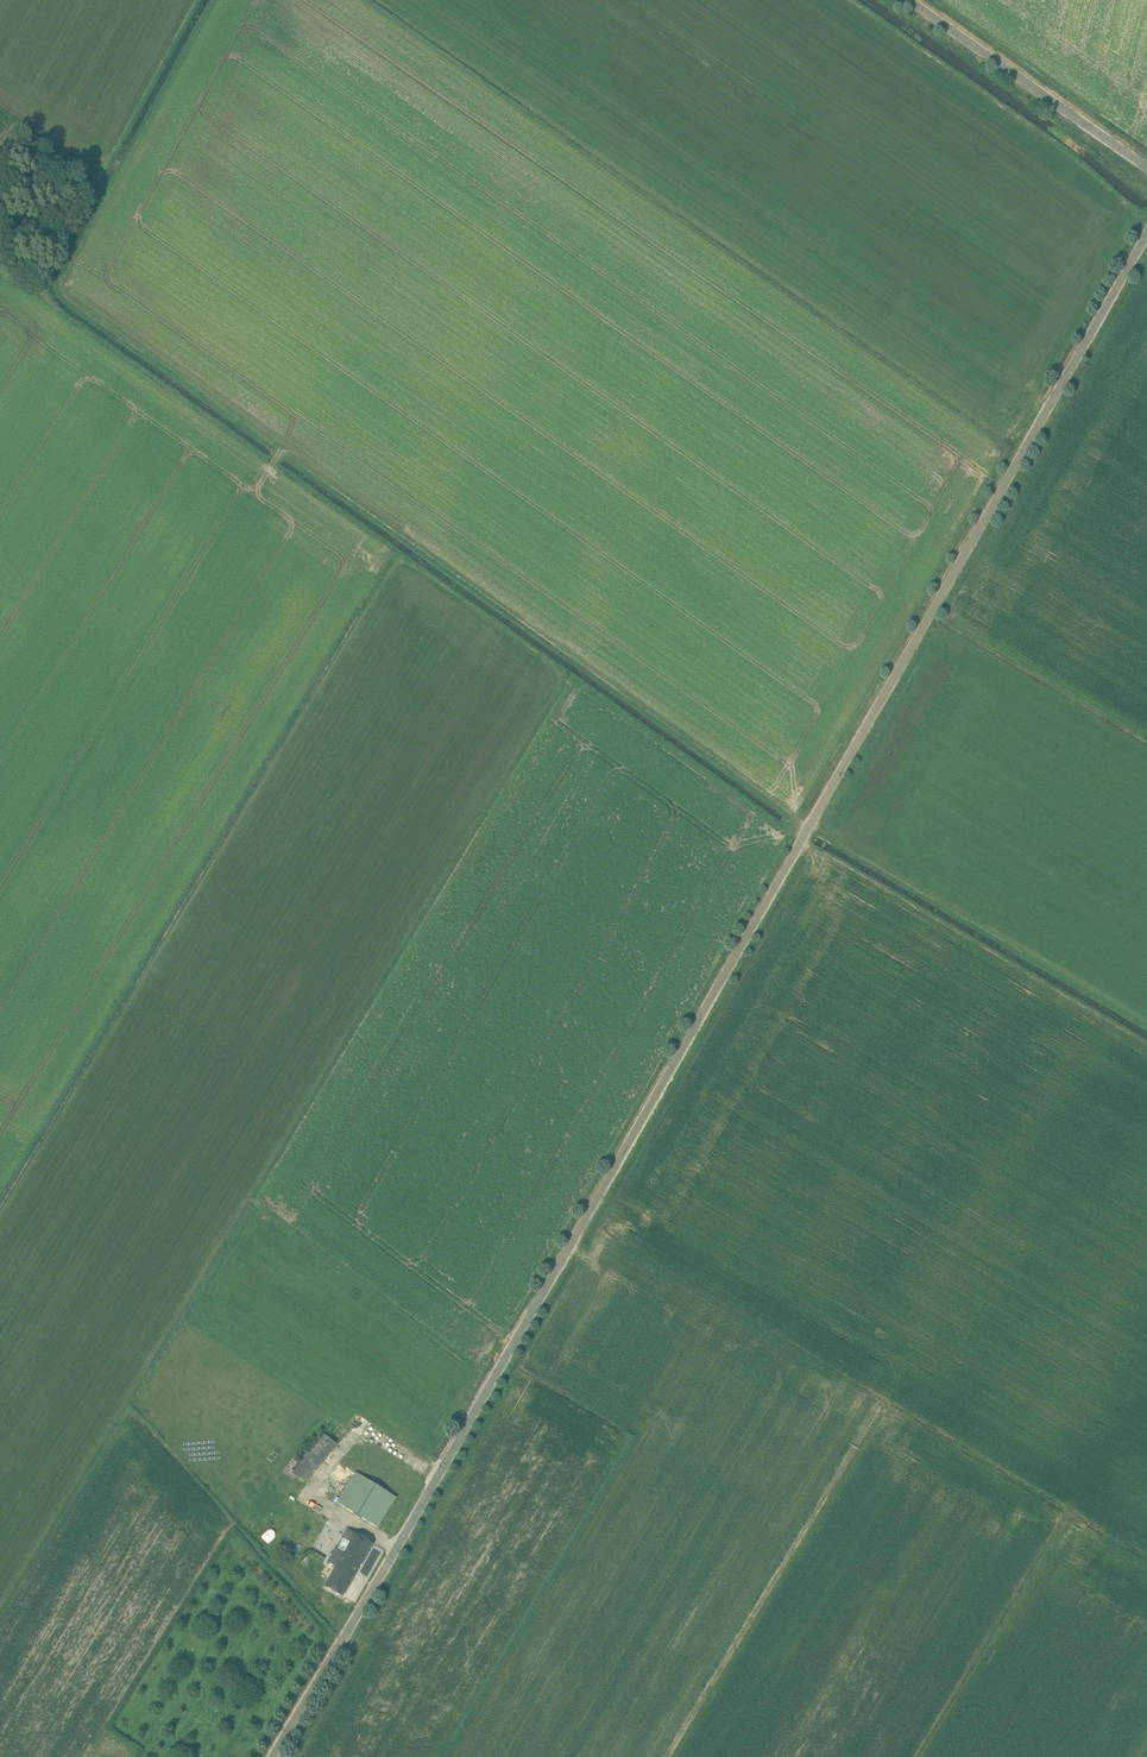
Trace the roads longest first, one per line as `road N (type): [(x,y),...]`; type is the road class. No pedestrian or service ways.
road 1 (unclassified): [(270,1756),(1146,240)]
road 2 (unclassified): [(1146,167),(908,0)]

